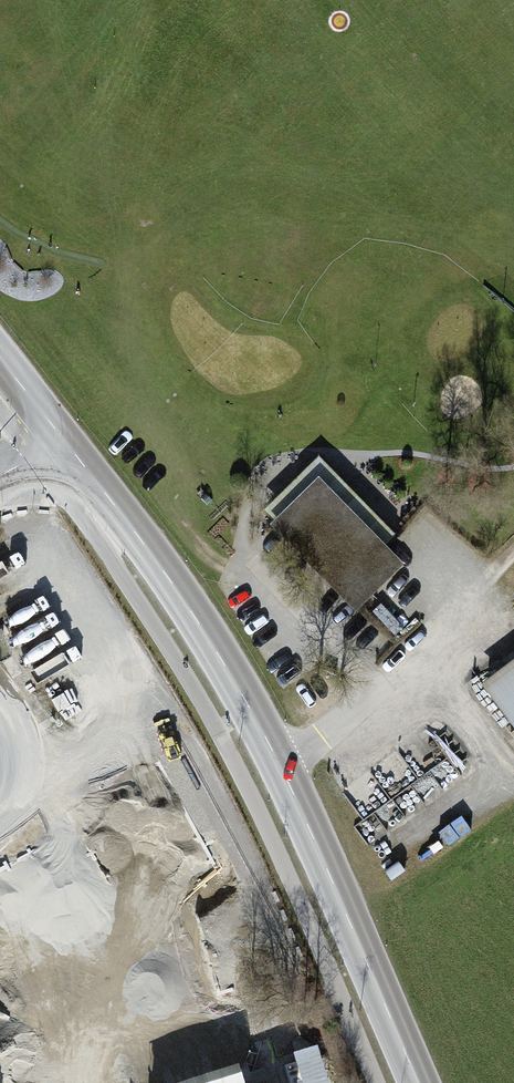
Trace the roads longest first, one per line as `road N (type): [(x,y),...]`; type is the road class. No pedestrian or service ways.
road 1 (tertiary): [(58,434),(211,643),(278,761),(418,1082)]

